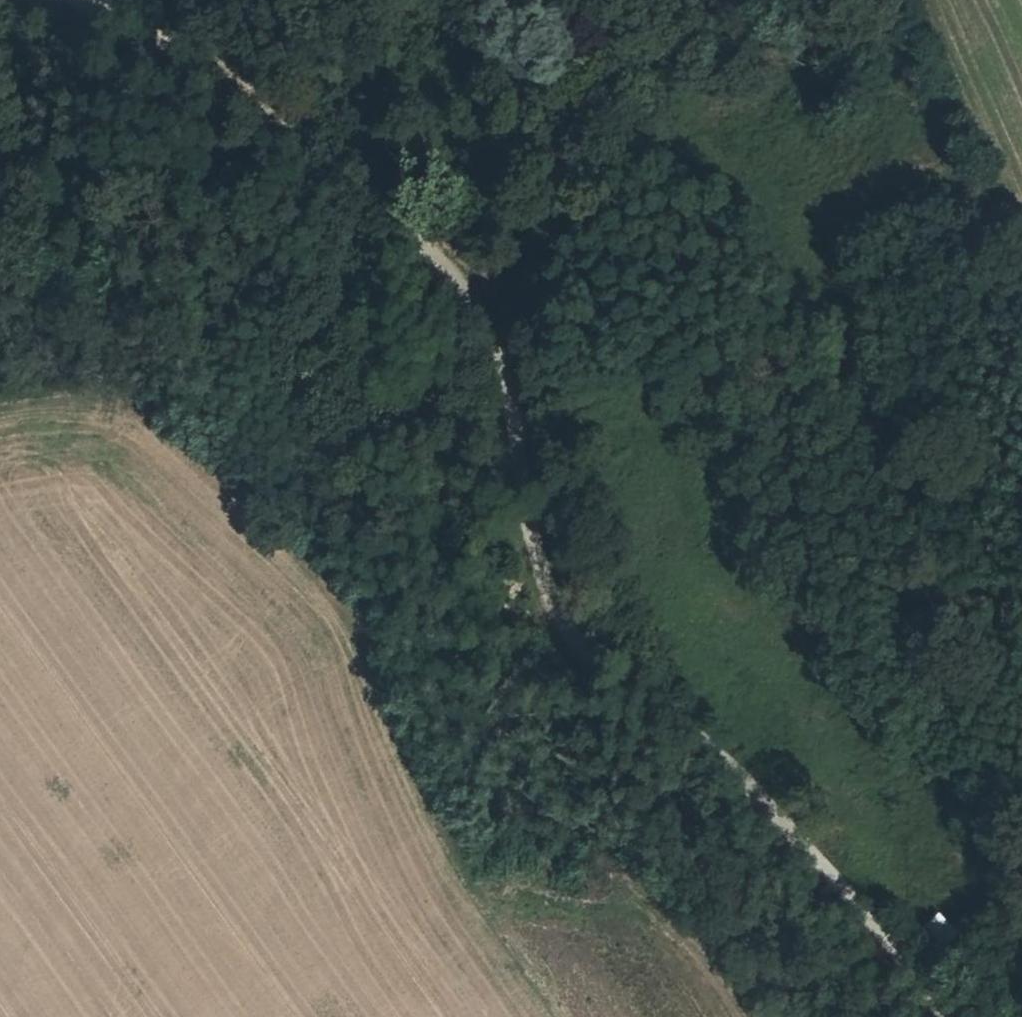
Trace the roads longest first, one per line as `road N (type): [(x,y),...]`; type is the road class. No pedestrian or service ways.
road 1 (track): [(244,88),(464,298),(514,426),(525,553),(568,622),(948,1016)]
road 2 (track): [(170,0),(68,36),(0,37)]
road 3 (track): [(244,88),(117,19)]

